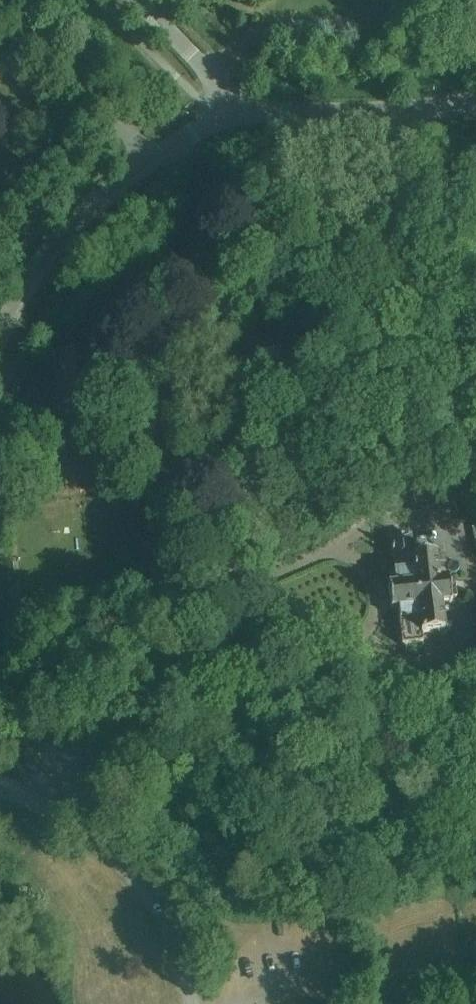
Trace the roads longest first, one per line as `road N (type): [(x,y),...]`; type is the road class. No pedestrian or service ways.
road 1 (unclassified): [(197,1003),(172,918),(145,870),(0,785)]
road 2 (tertiary): [(475,98),(334,114),(227,107)]
road 3 (tertiary): [(0,332),(78,221),(151,159)]
road 4 (residential): [(151,159),(0,17)]
road 5 (tertiary): [(227,107),(191,52),(136,0)]

